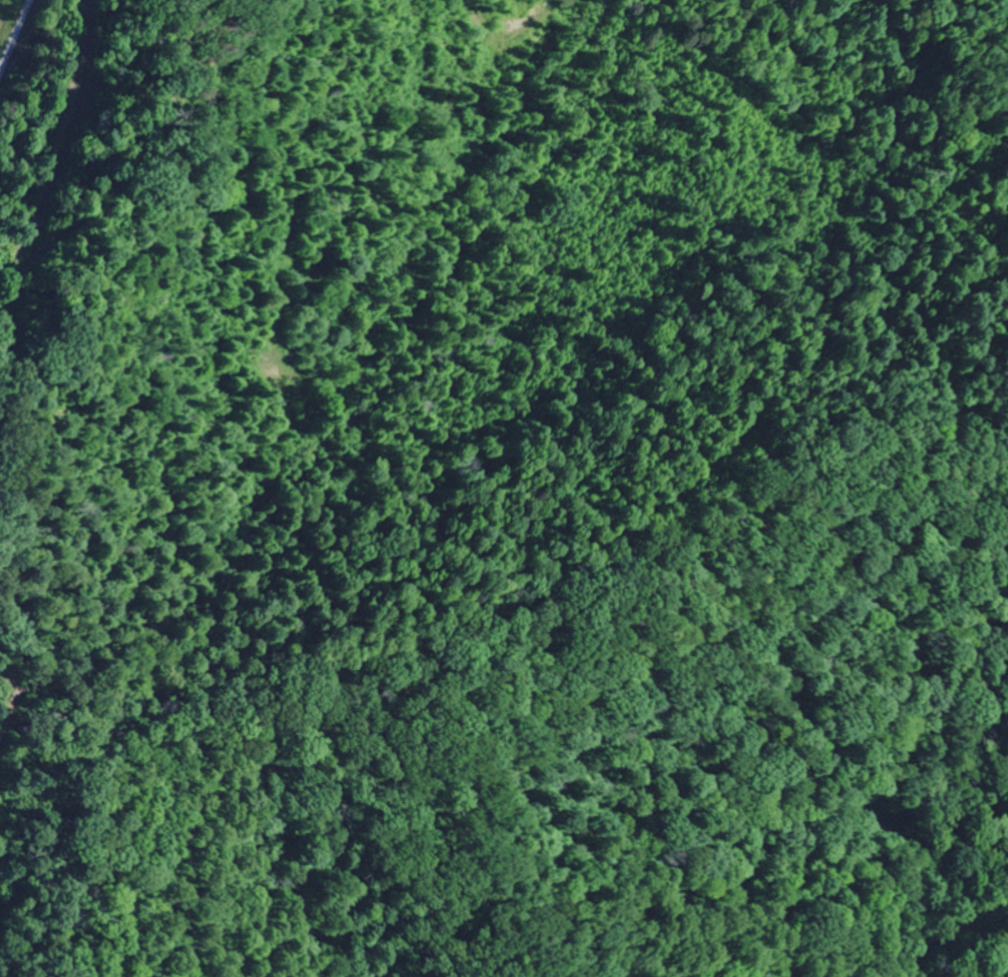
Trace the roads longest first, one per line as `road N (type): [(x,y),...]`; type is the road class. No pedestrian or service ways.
road 1 (track): [(143,0),(180,56),(255,85),(343,69),(373,45)]

